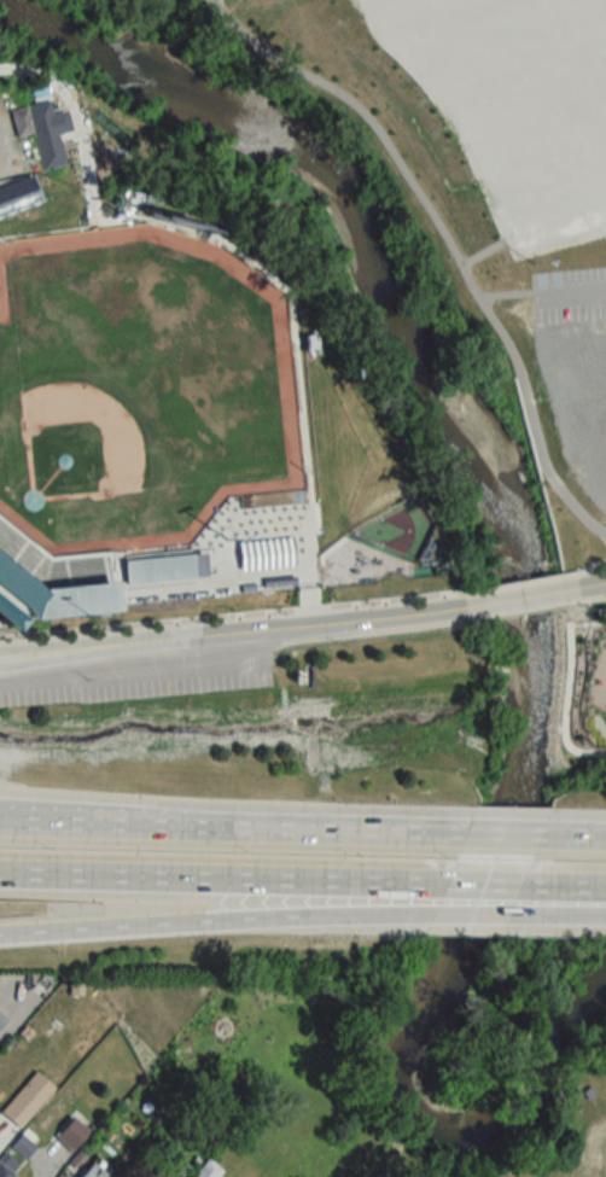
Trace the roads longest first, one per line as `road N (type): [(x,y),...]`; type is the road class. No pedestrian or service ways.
road 1 (tertiary): [(0,656),(468,604)]
road 2 (motorway): [(0,871),(444,885)]
road 3 (motorway): [(459,834),(132,833)]
road 4 (motorway): [(0,935),(275,917)]
road 5 (motorway): [(275,917),(431,914)]
road 6 (motorway): [(132,833),(0,828)]

